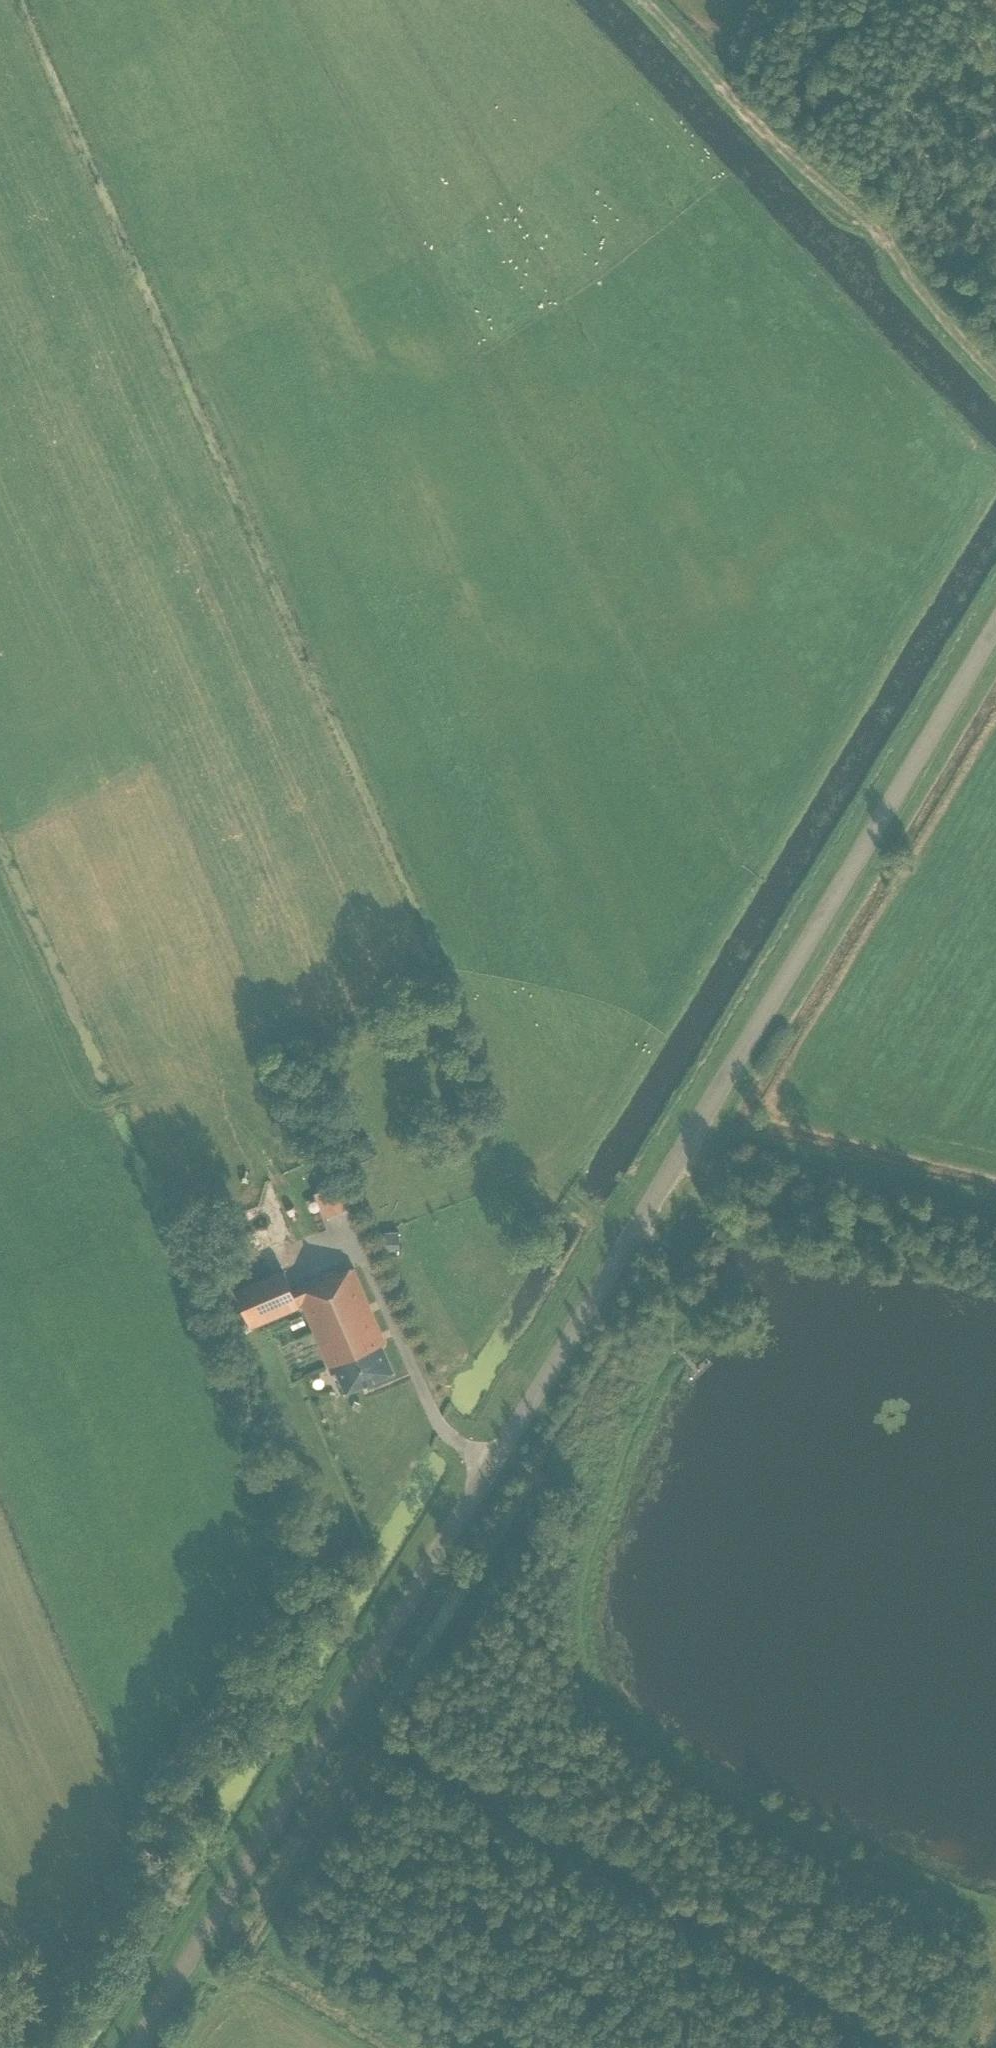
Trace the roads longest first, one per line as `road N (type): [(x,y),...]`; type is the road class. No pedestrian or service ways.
road 1 (unclassified): [(141,2047),(541,1397),(995,627)]

